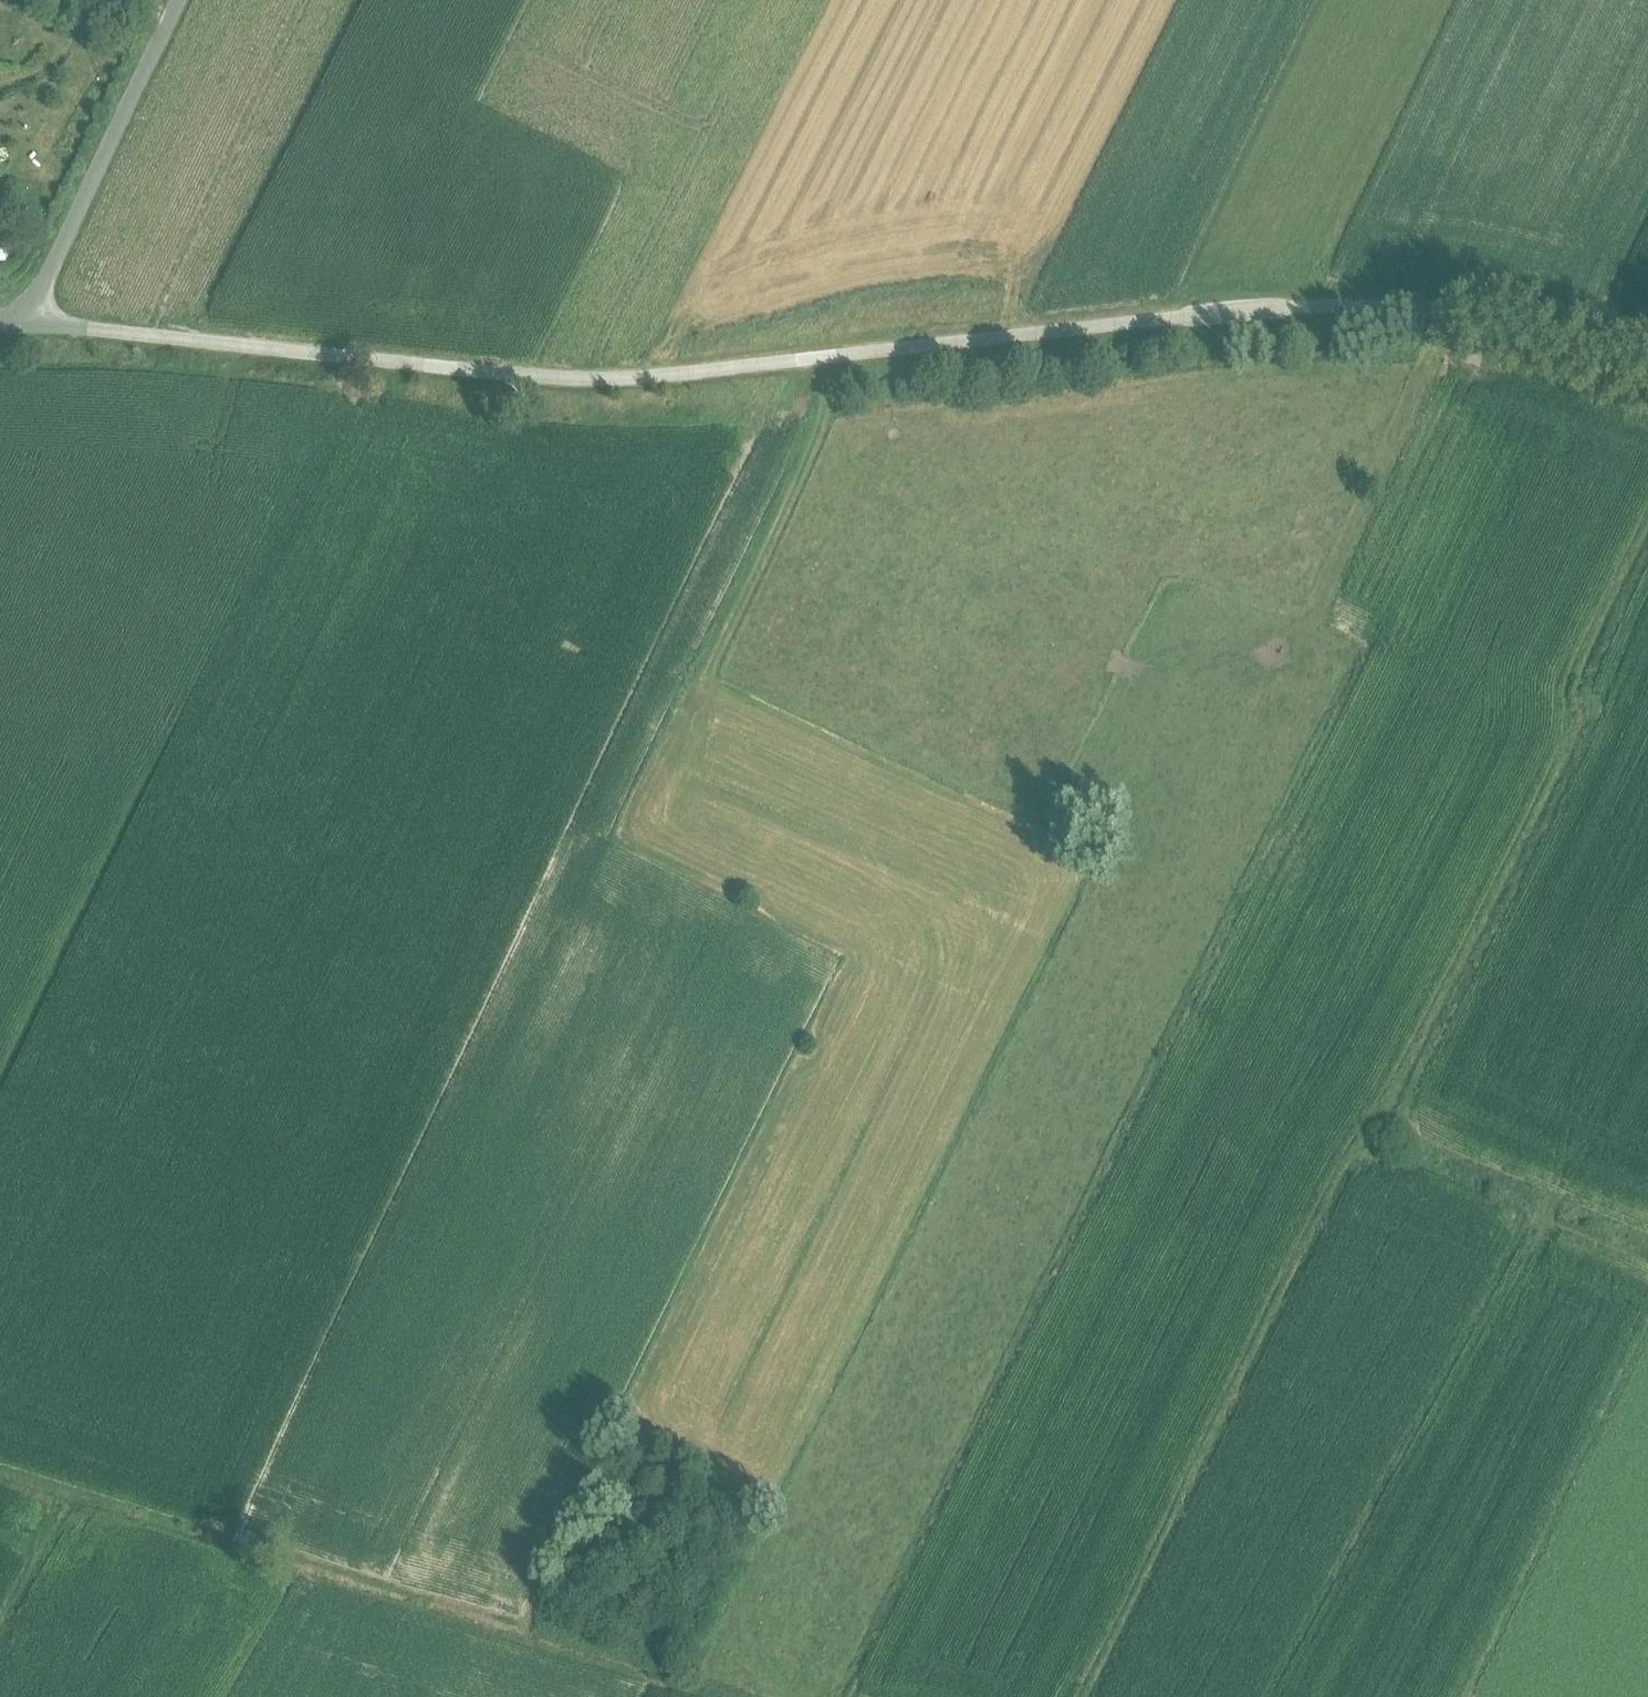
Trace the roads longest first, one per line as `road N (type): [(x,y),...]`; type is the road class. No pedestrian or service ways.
road 1 (unclassified): [(14,326),(545,377),(697,376),(1368,308),(1477,320),(1647,368)]
road 2 (unclassified): [(14,326),(174,0)]

